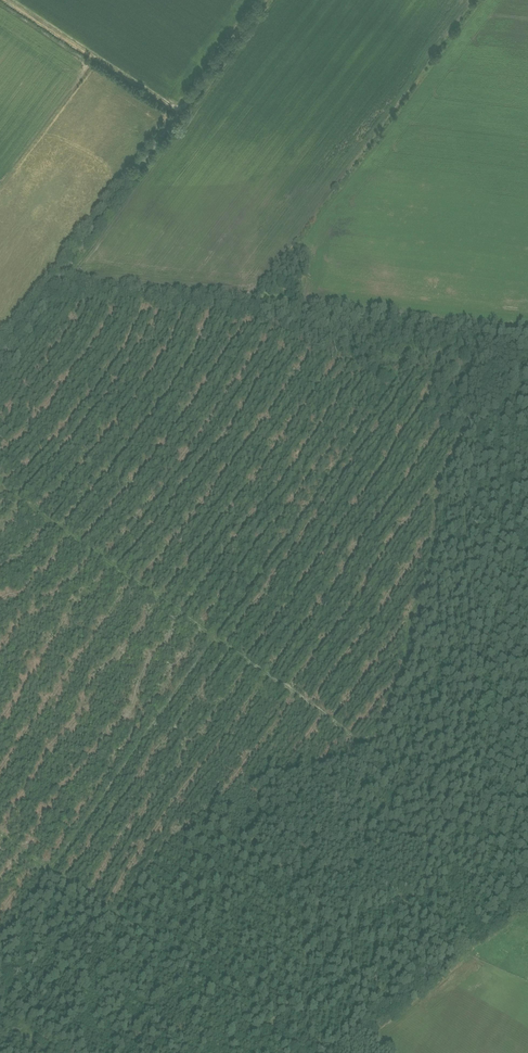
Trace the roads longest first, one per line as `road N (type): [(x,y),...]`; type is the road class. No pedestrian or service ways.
road 1 (residential): [(0,357),(264,0)]

